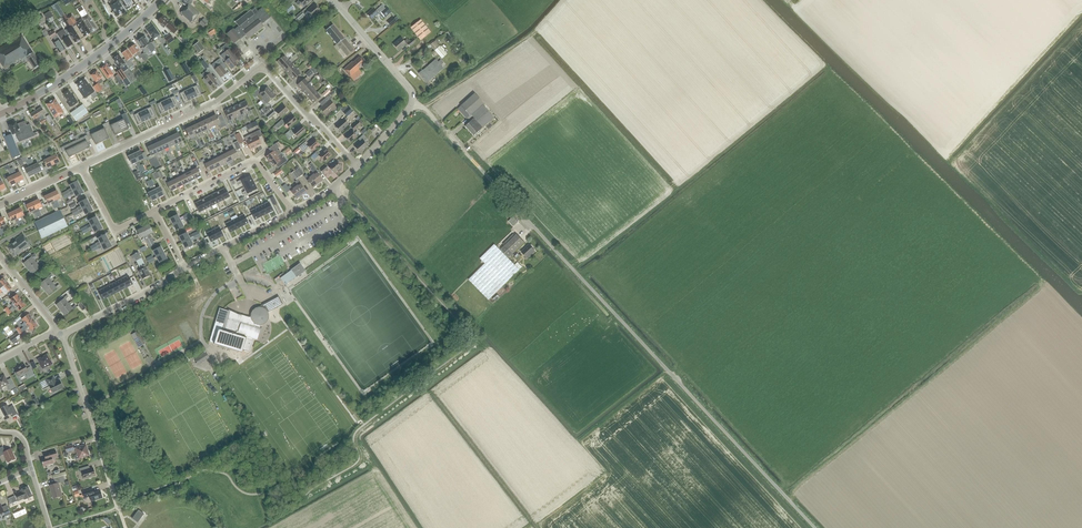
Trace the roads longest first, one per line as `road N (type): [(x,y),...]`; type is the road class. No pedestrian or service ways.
road 1 (unclassified): [(814,527),(414,105)]
road 2 (primary): [(1,114),(66,78),(162,0)]
road 3 (residential): [(82,167),(214,104),(254,72)]
road 4 (residential): [(117,503),(62,333)]
road 5 (residential): [(155,211),(251,163),(293,212)]
road 6 (residential): [(357,166),(269,74),(254,72)]
road 7 (unclassified): [(62,333),(186,267)]
road 8 (unclassified): [(414,105),(409,87),(332,0)]
road 9 (unclassified): [(186,267),(293,212)]

